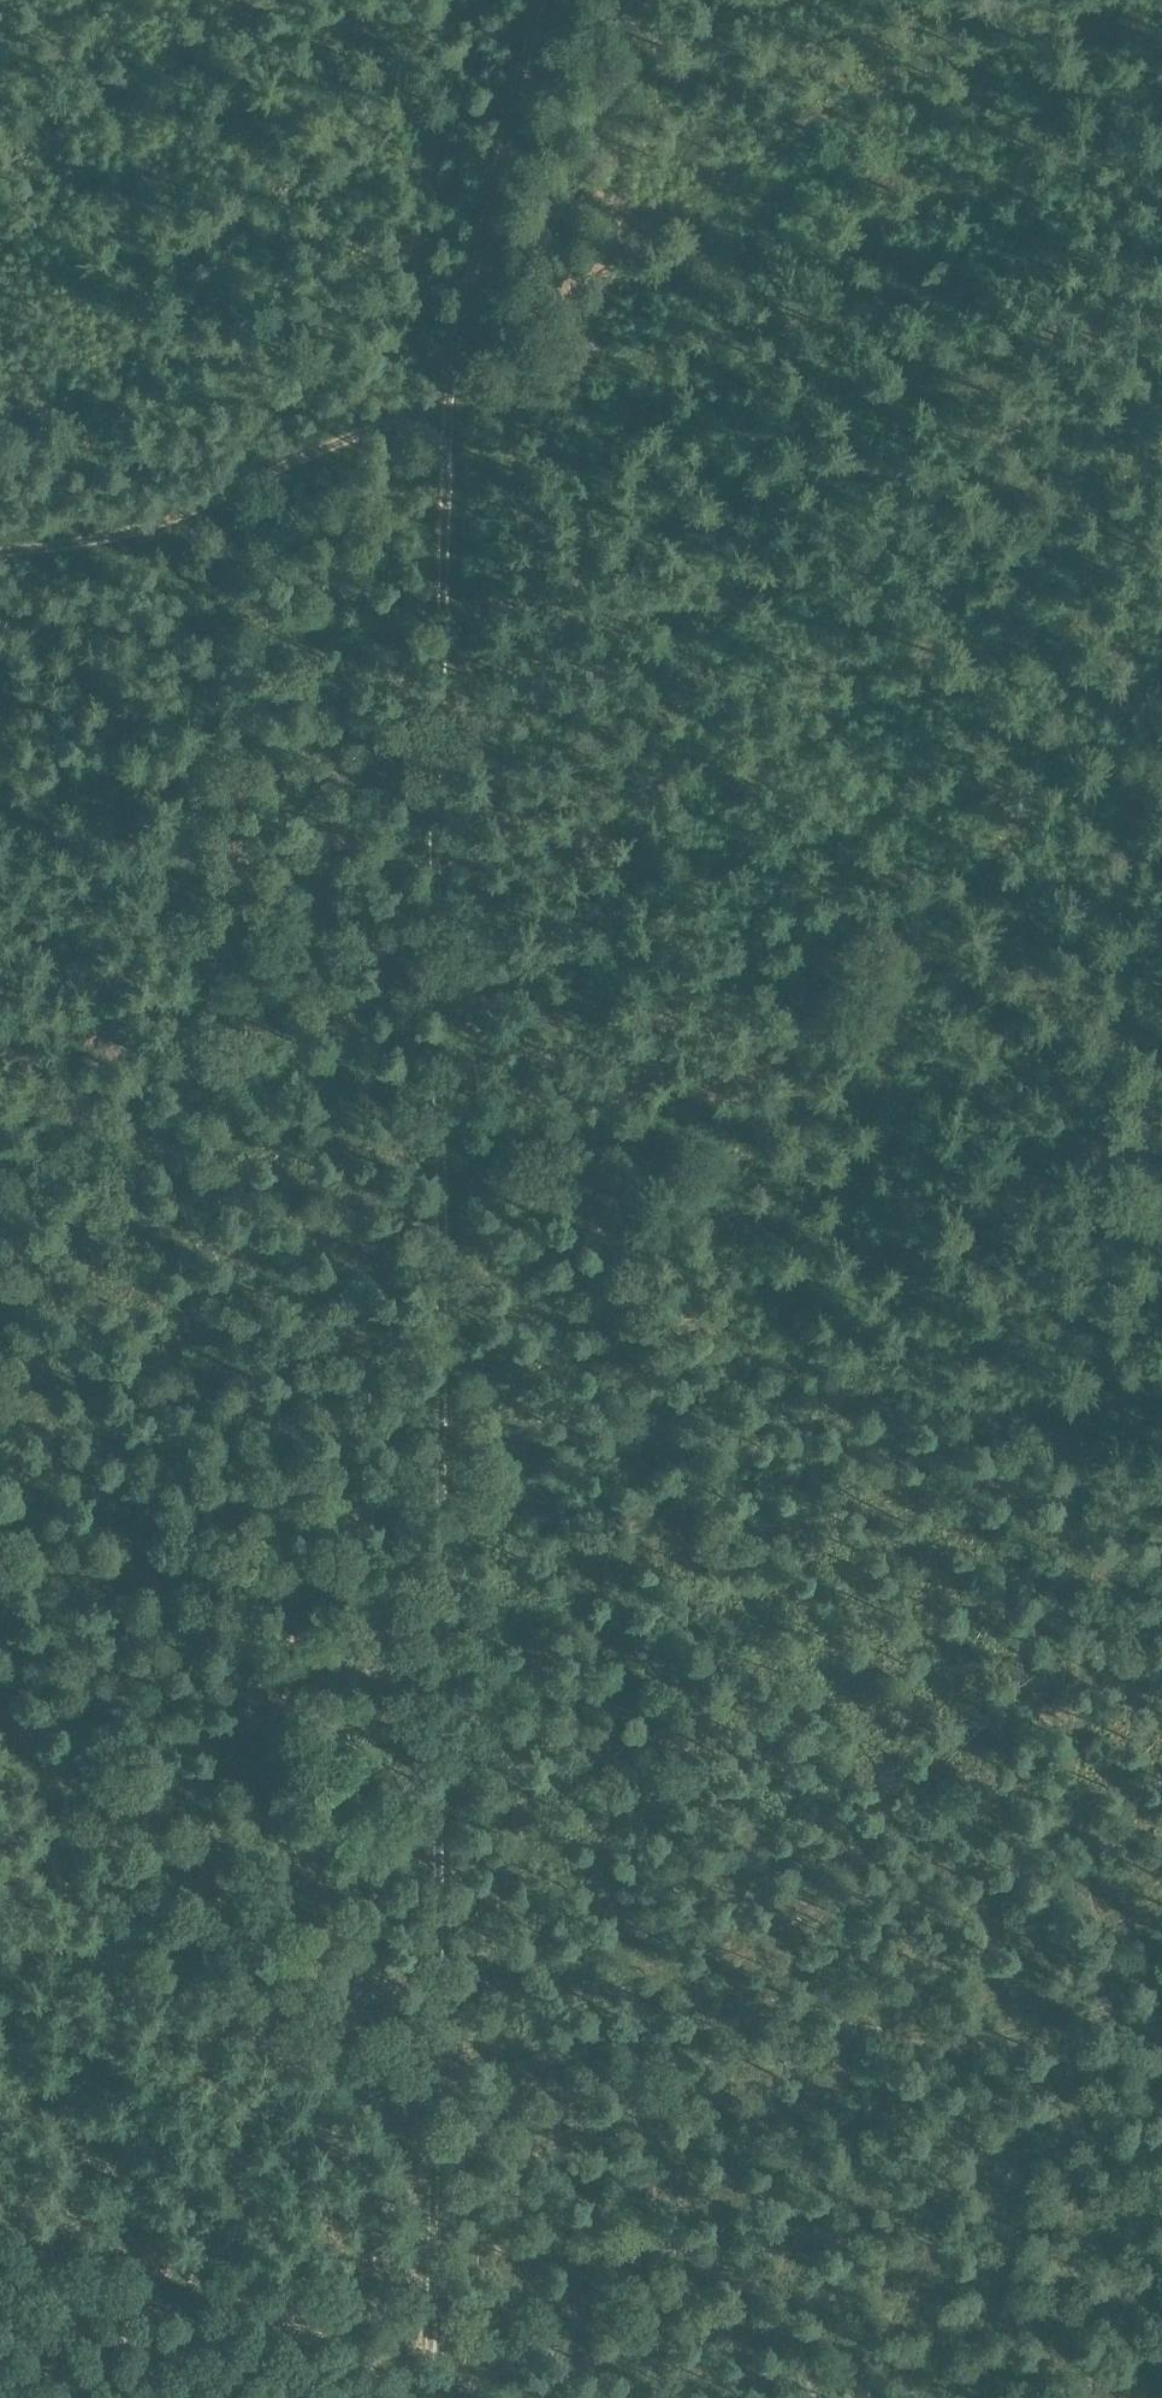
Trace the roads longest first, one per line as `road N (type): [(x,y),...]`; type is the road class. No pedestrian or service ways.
road 1 (track): [(533,0),(451,375),(447,444),(433,2397)]
road 2 (track): [(1161,1985),(1104,2010),(949,2043),(746,2004),(586,2032),(433,2089)]
road 3 (track): [(0,551),(157,528),(392,426),(447,444)]

